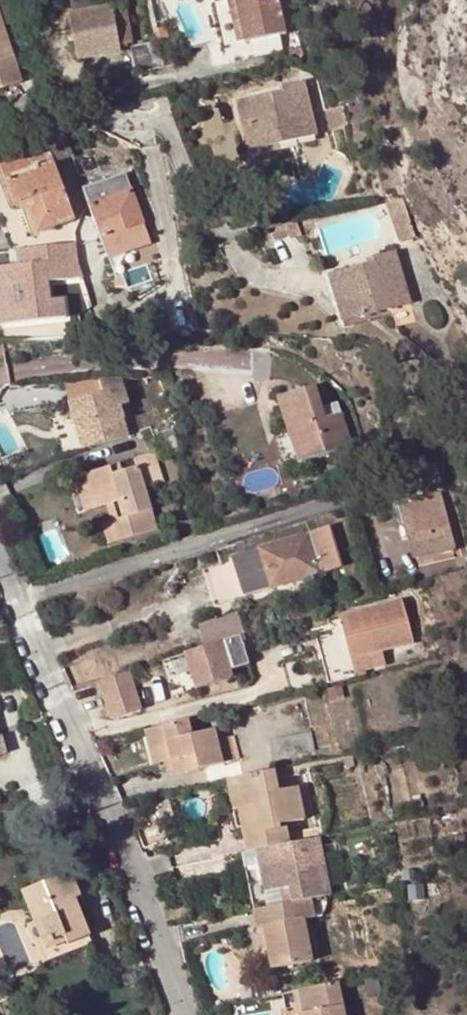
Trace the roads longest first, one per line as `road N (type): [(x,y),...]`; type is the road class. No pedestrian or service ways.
road 1 (residential): [(0,575),(187,1014)]
road 2 (residential): [(0,129),(118,118),(141,138)]

